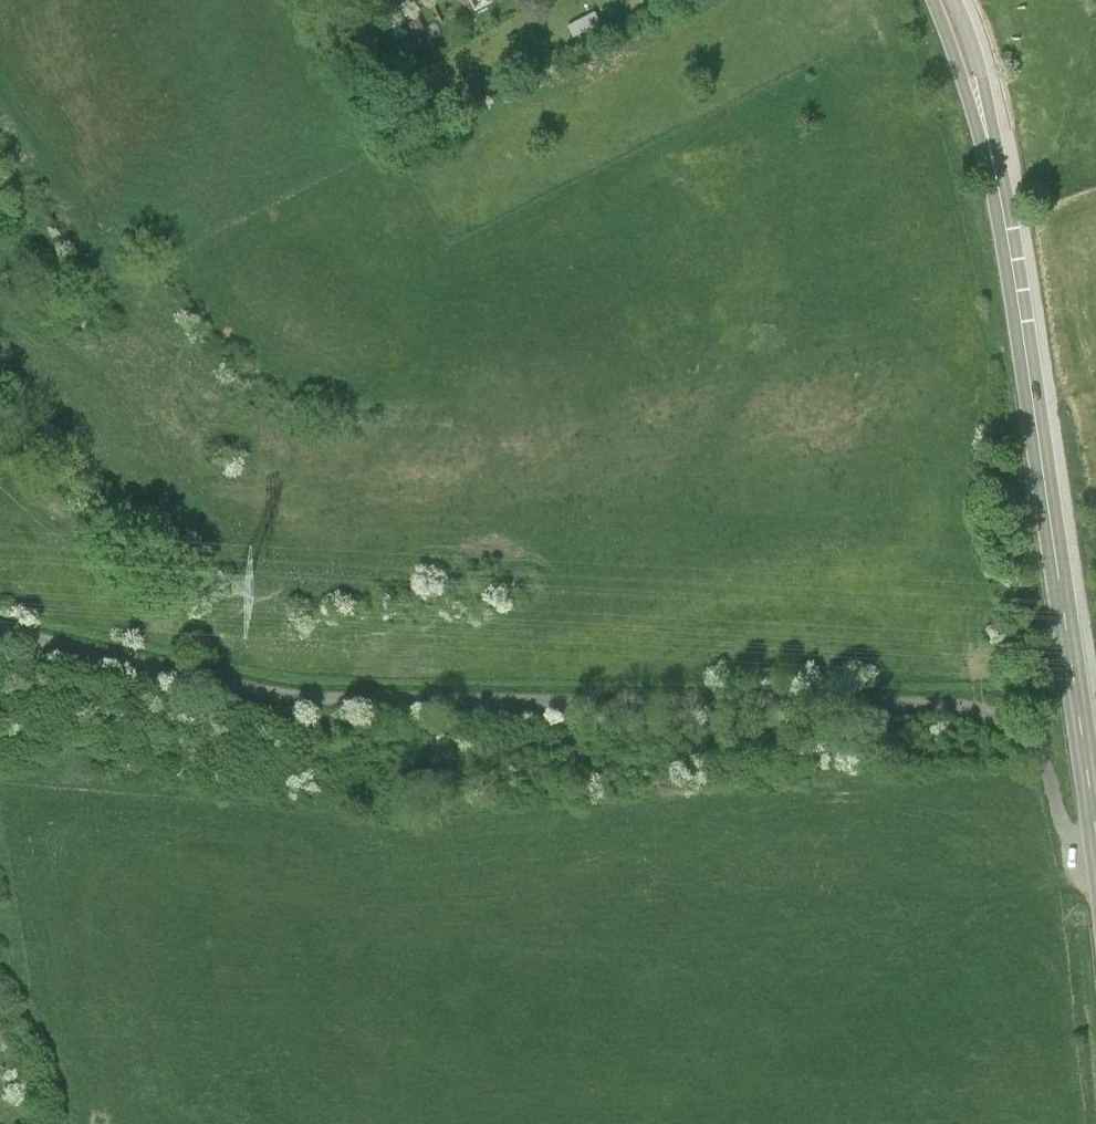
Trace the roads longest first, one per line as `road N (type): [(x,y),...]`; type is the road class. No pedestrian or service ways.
road 1 (track): [(1095,849),(1060,838),(1037,749),(987,711),(272,695),(0,634)]
road 2 (tertiary): [(945,0),(993,157),(1095,830)]

